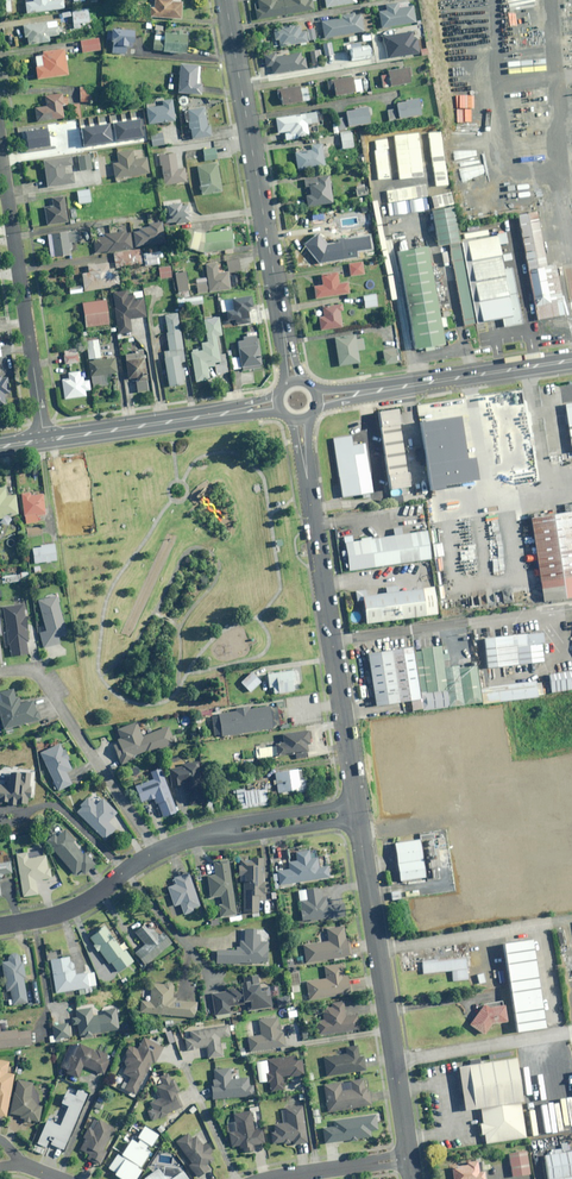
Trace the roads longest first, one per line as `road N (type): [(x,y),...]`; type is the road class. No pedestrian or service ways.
road 1 (residential): [(300,418),(357,812)]
road 2 (residential): [(226,0),(296,381)]
road 3 (residential): [(358,820),(408,1158)]
road 4 (residential): [(44,439),(0,146)]
road 5 (tertiary): [(315,398),(571,360)]
road 6 (residential): [(0,675),(39,676),(158,853)]
road 7 (tertiary): [(44,439),(279,405)]
road 8 (residential): [(0,927),(66,912),(158,853)]
road 9 (residential): [(266,1178),(408,1158)]
road 10 (residential): [(229,833),(357,812)]
road 11 (residential): [(358,820),(229,833)]

